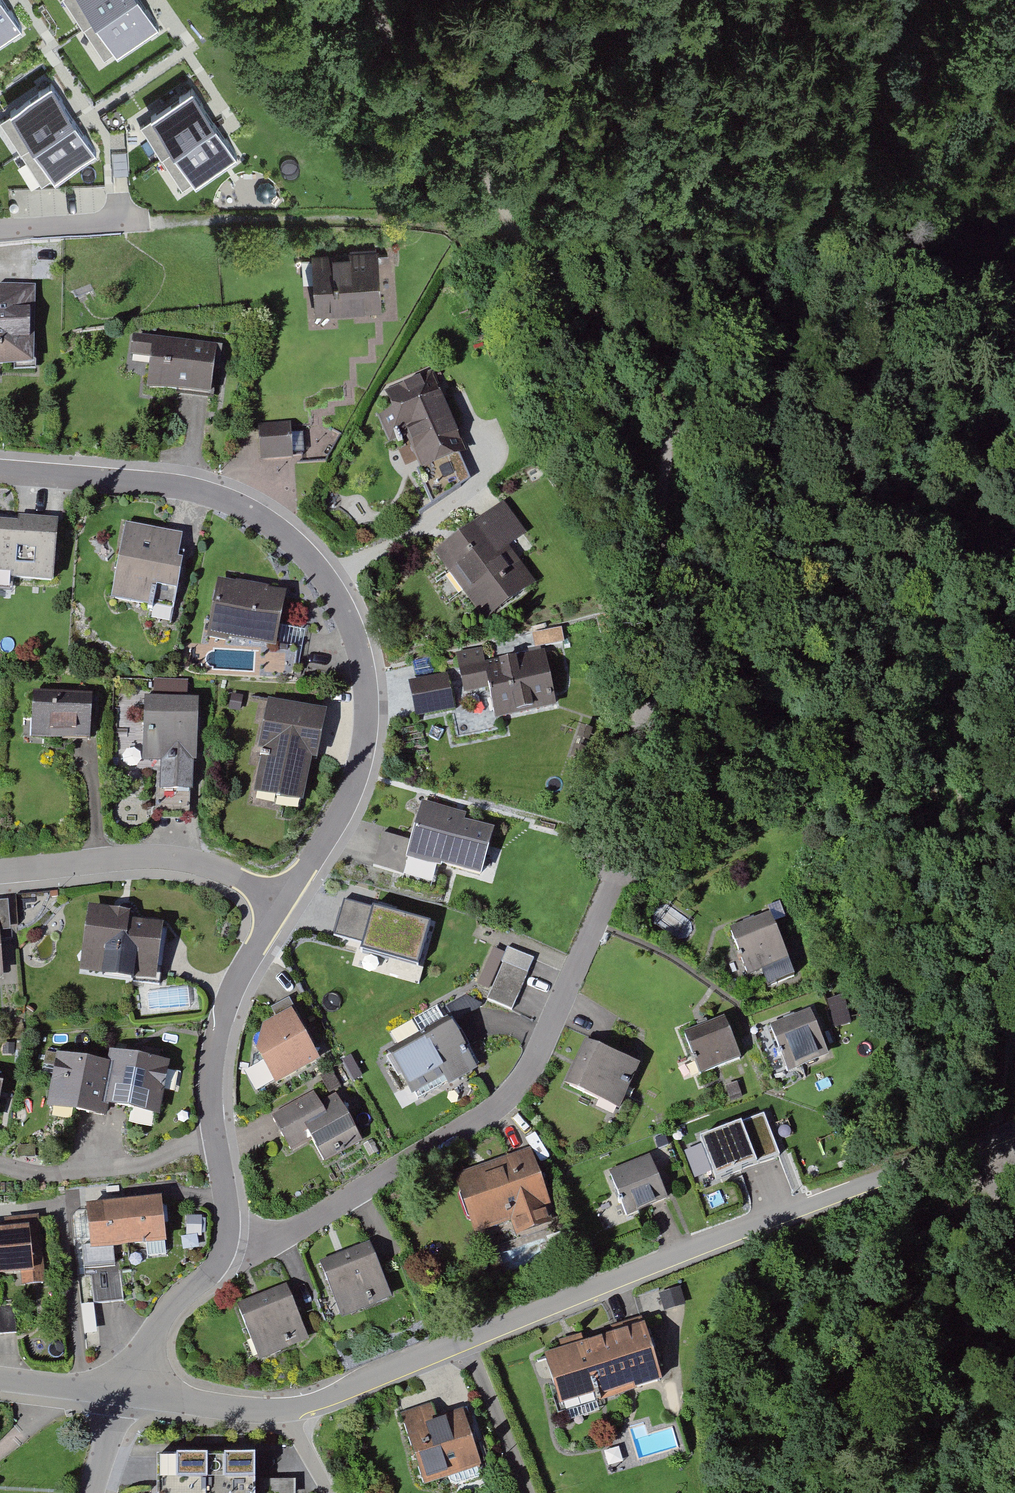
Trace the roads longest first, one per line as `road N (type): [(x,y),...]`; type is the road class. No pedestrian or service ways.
road 1 (residential): [(0,471),(186,486),(270,520),(332,584),(362,649),(371,700),(372,733),(351,801),(246,961),(221,1027),(212,1075),(231,1241),(156,1325),(125,1393)]
road 2 (residential): [(1014,1127),(295,1410),(125,1393)]
road 3 (track): [(1014,1229),(990,1169),(998,1134),(994,997),(963,901),(952,799),(966,643),(987,552)]
road 4 (track): [(930,0),(830,210),(674,432)]
road 5 (track): [(650,382),(526,243),(411,91),(377,0)]
road 6 (track): [(650,382),(674,432),(663,642),(629,829)]
road 7 (residential): [(0,1378),(125,1393)]

